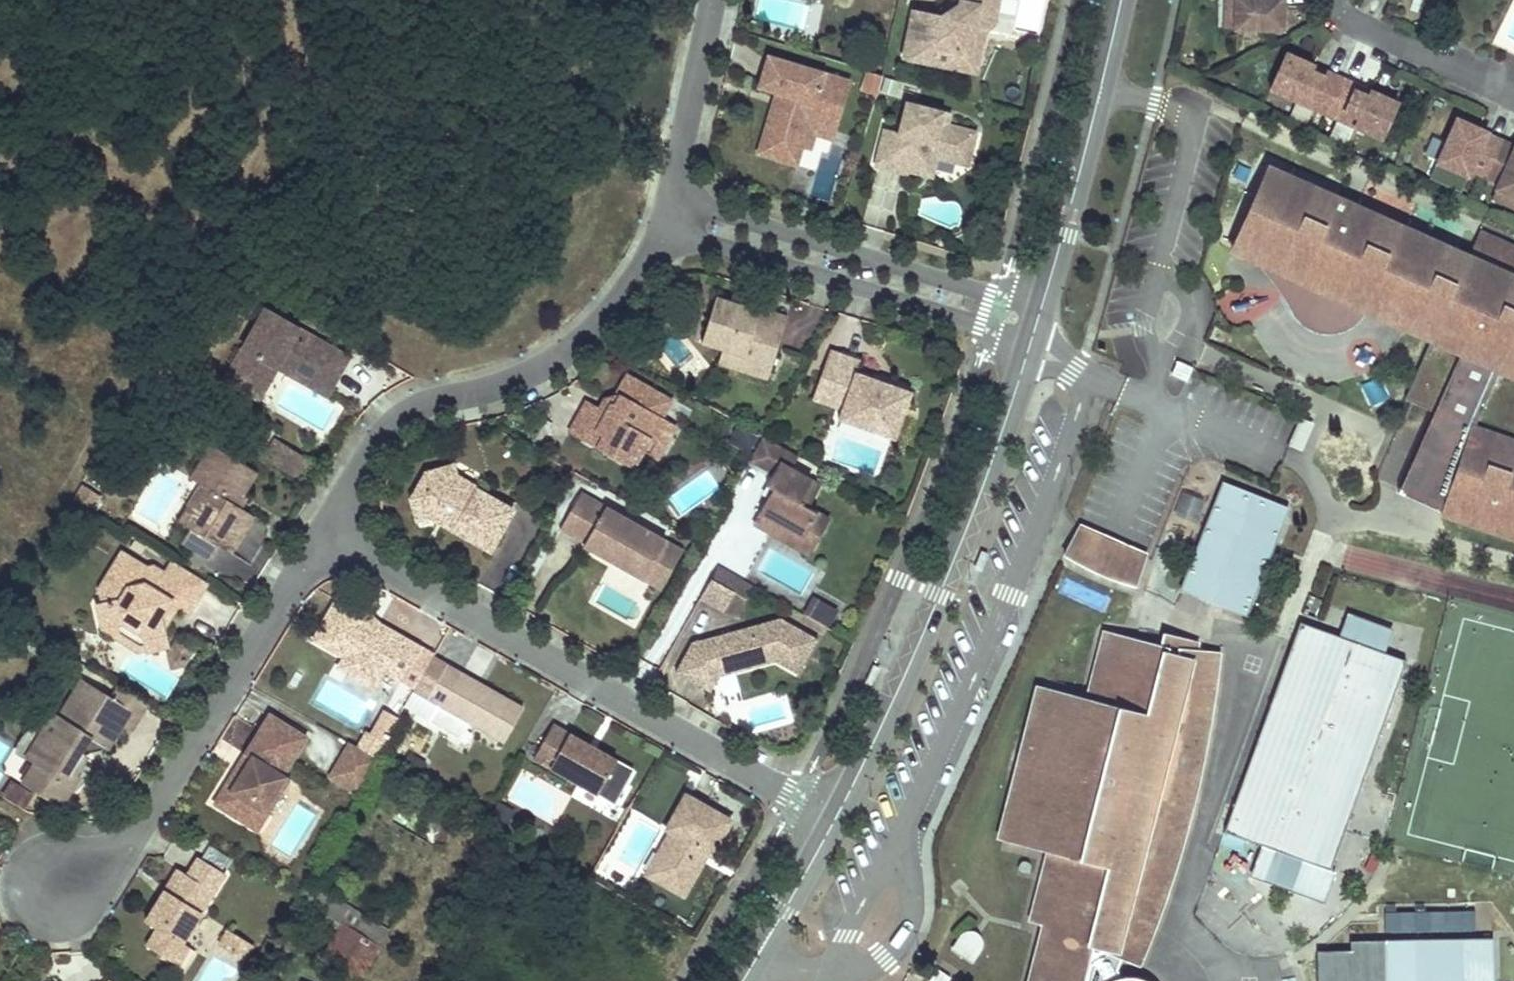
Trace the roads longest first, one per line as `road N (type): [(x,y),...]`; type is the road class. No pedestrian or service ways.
road 1 (residential): [(324,531),(836,817)]
road 2 (residential): [(1020,378),(939,596),(836,817)]
road 3 (residential): [(664,230),(628,288),(572,348),(505,385),(402,415),(375,444),(324,531)]
road 4 (residential): [(324,531),(132,839),(56,886)]
road 5 (residential): [(664,230),(981,324),(998,338),(1020,378)]
road 6 (residential): [(1050,280),(1017,294),(990,294),(672,198)]
road 7 (residential): [(1123,0),(1050,280)]
road 8 (residential): [(714,0),(672,198)]
road 9 (residential): [(836,817),(743,980)]

